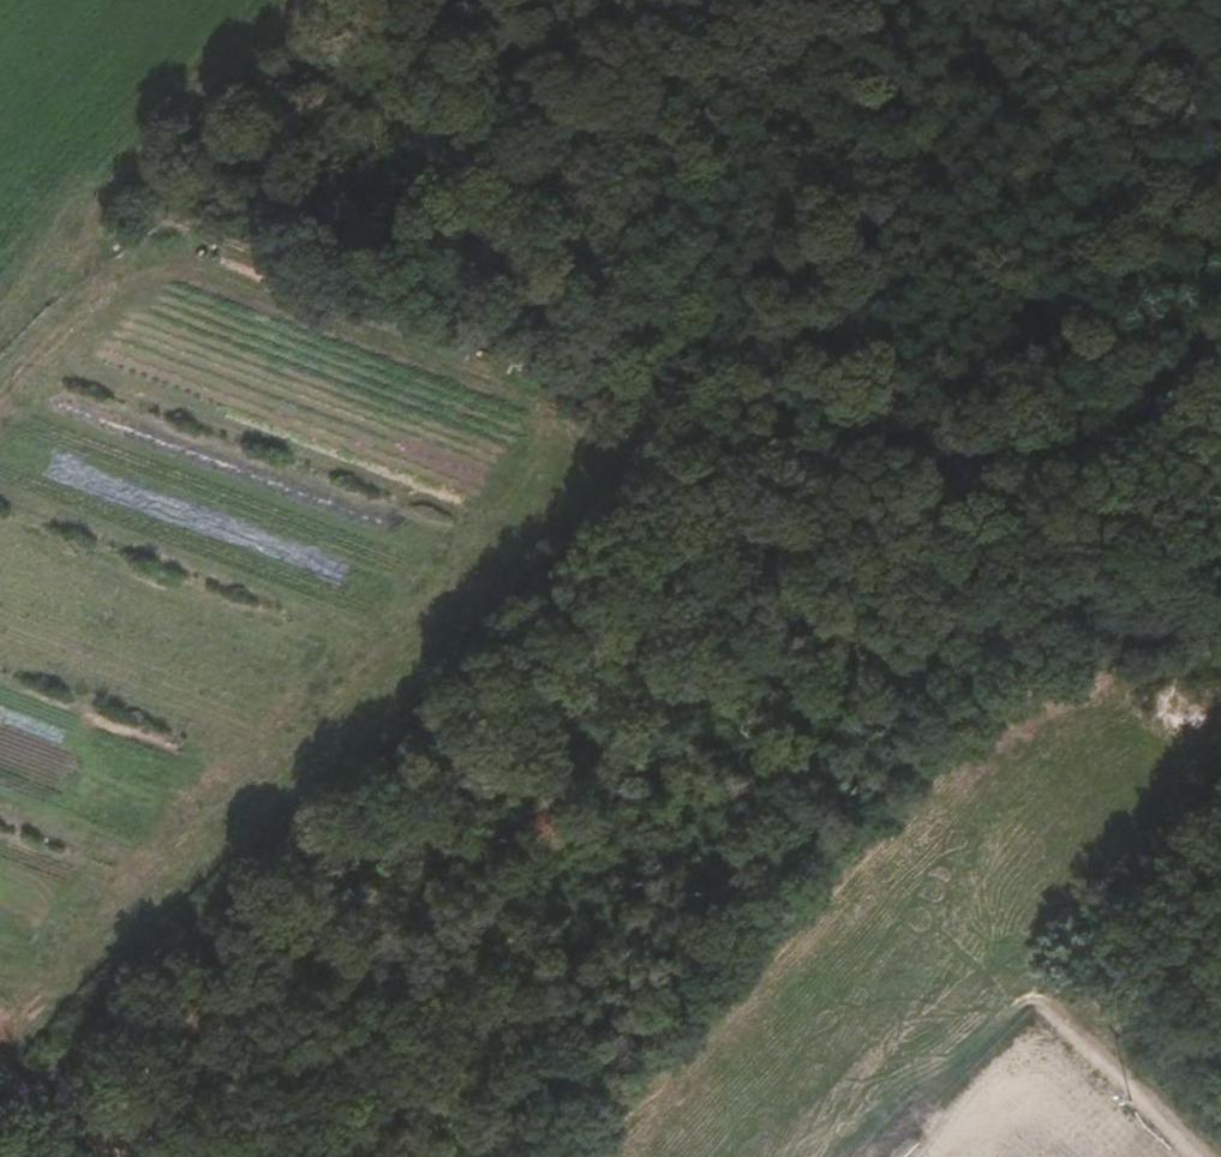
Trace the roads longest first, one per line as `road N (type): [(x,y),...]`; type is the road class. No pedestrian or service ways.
road 1 (track): [(307,0),(0,331)]
road 2 (track): [(113,984),(87,1029),(84,1100),(130,1156)]

